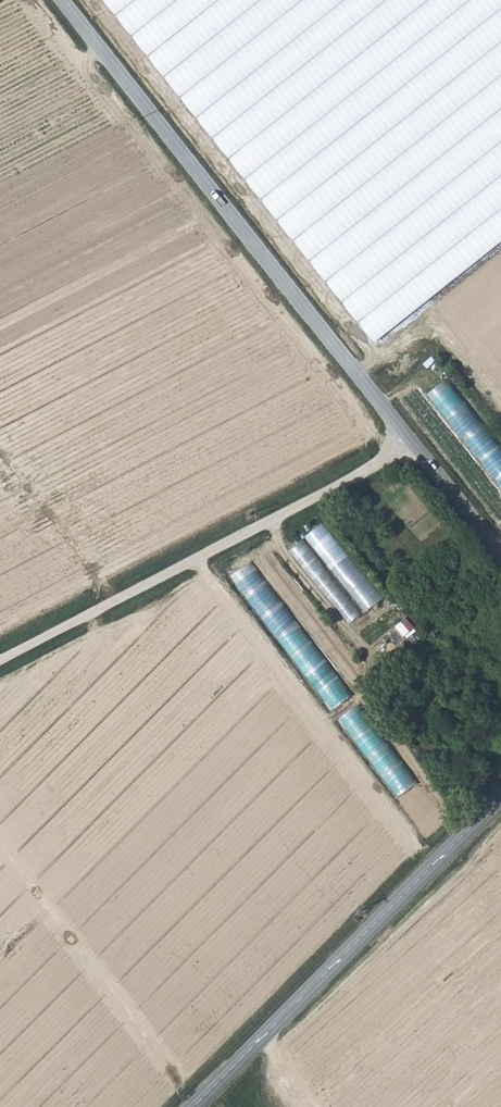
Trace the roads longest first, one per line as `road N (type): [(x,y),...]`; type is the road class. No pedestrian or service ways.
road 1 (unclassified): [(500,552),(62,0)]
road 2 (track): [(0,662),(419,448)]
road 3 (secondary): [(189,1106),(500,794)]

